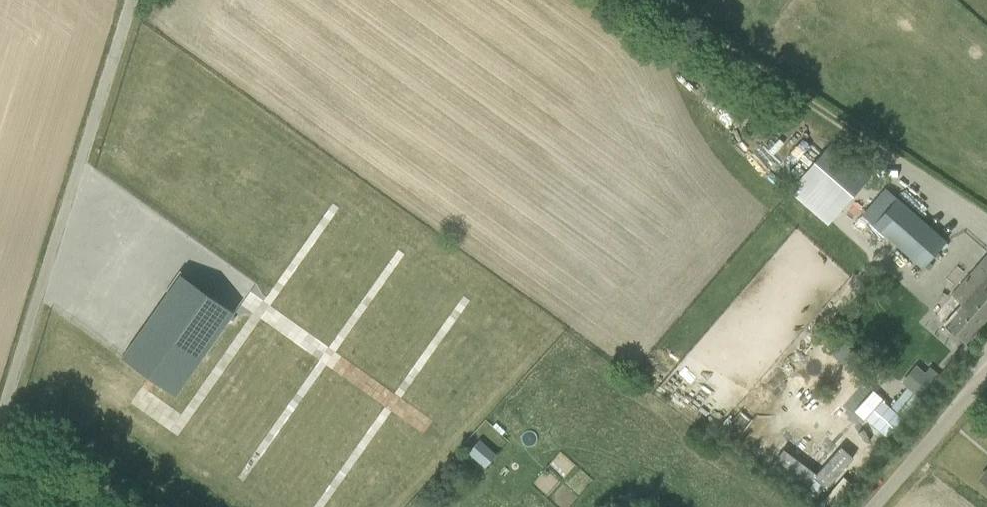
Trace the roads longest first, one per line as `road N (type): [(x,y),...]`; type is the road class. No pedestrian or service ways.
road 1 (unclassified): [(0,451),(137,0)]
road 2 (track): [(986,224),(651,0)]
road 3 (residential): [(873,506),(986,374)]

